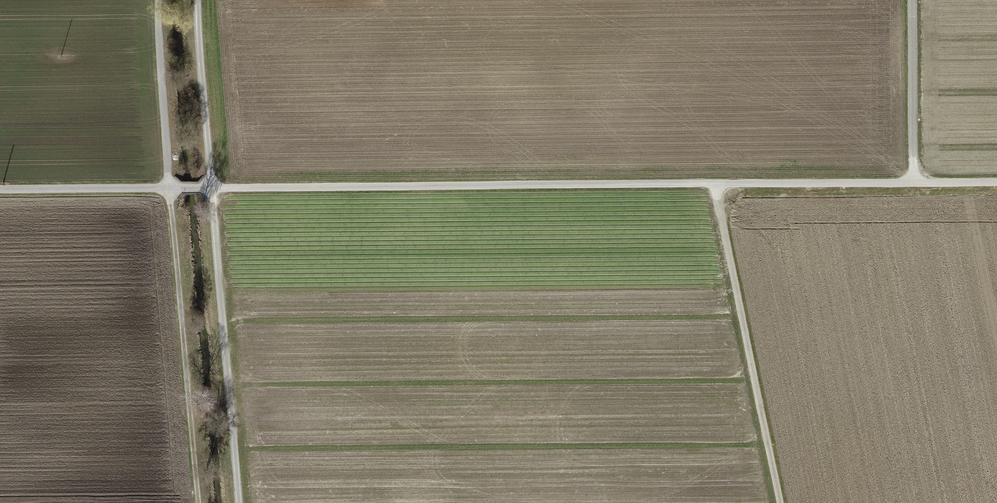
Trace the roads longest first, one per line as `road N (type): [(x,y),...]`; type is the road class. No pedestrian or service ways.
road 1 (track): [(996,182),(213,187)]
road 2 (track): [(198,502),(158,0)]
road 3 (track): [(780,502),(714,183)]
road 4 (track): [(213,187),(240,502)]
road 5 (track): [(213,187),(0,190)]
road 6 (track): [(213,187),(199,0)]
road 7 (track): [(916,183),(914,0)]

